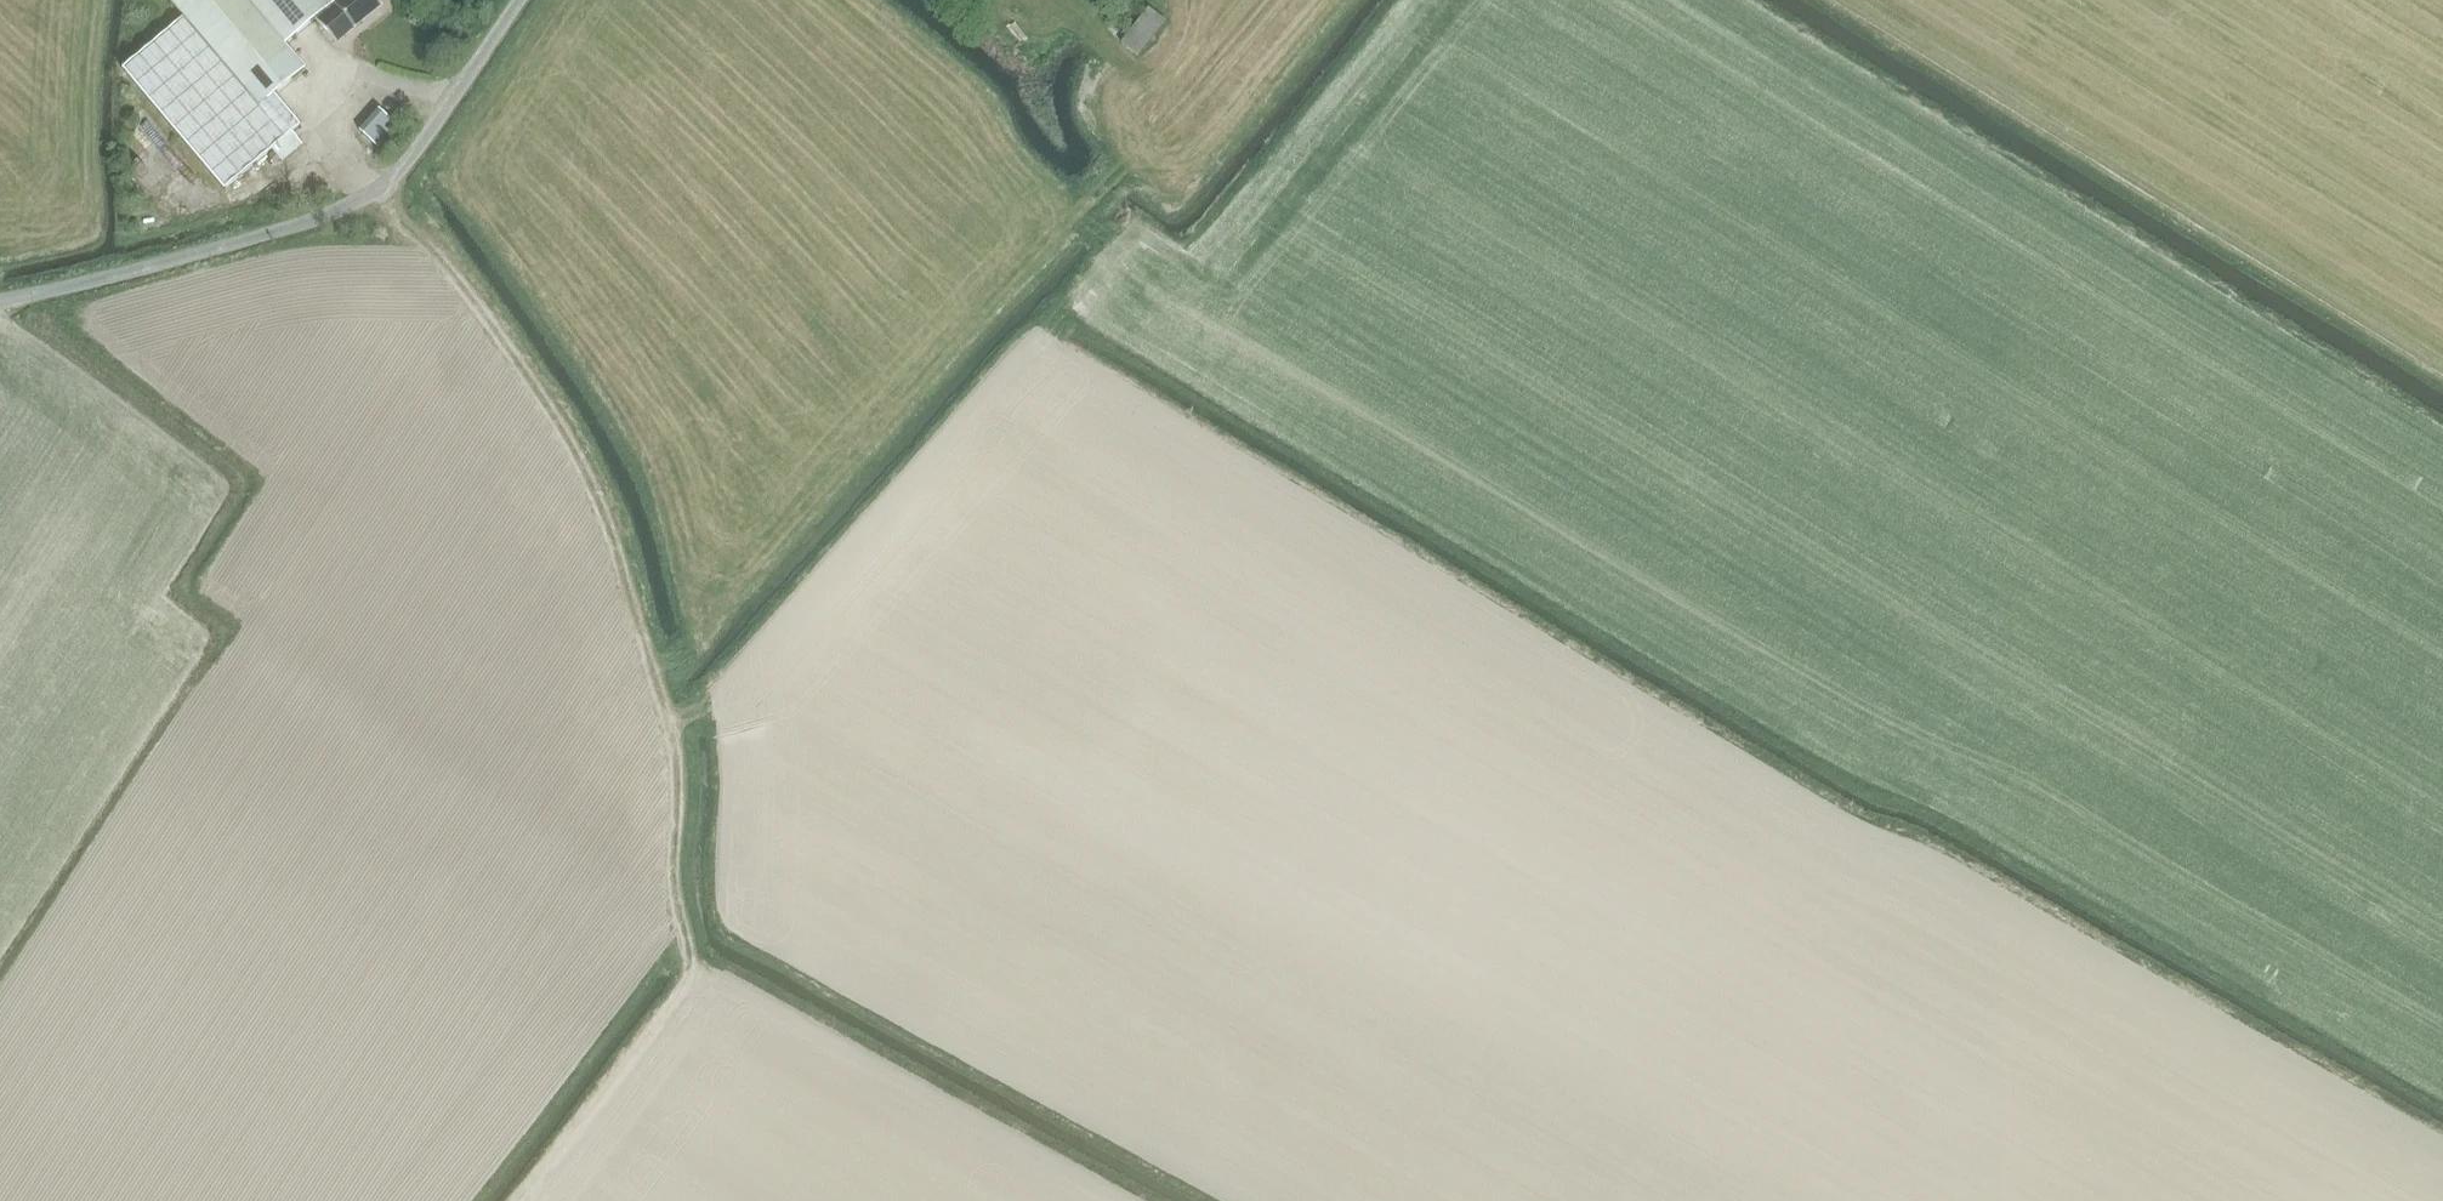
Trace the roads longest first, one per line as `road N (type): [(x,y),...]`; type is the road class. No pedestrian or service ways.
road 1 (unclassified): [(0,301),(201,255),(365,195),(414,150),(520,0)]

